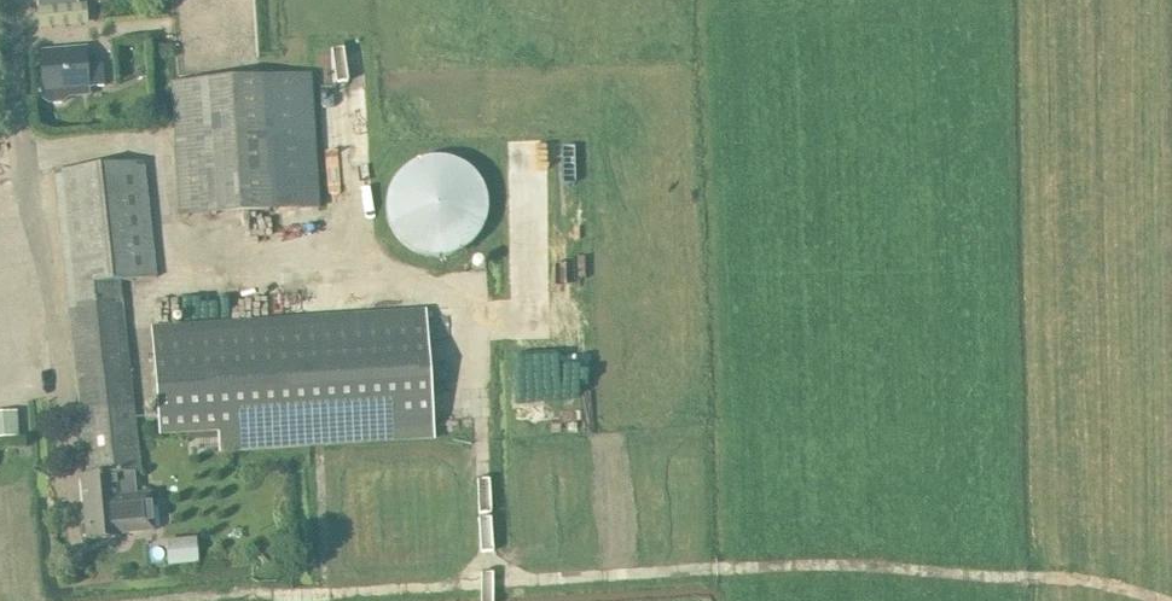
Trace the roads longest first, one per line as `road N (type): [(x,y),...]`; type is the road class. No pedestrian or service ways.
road 1 (track): [(1160,600),(1029,579),(839,569),(248,588),(157,600)]
road 2 (unclassified): [(22,158),(12,0)]

